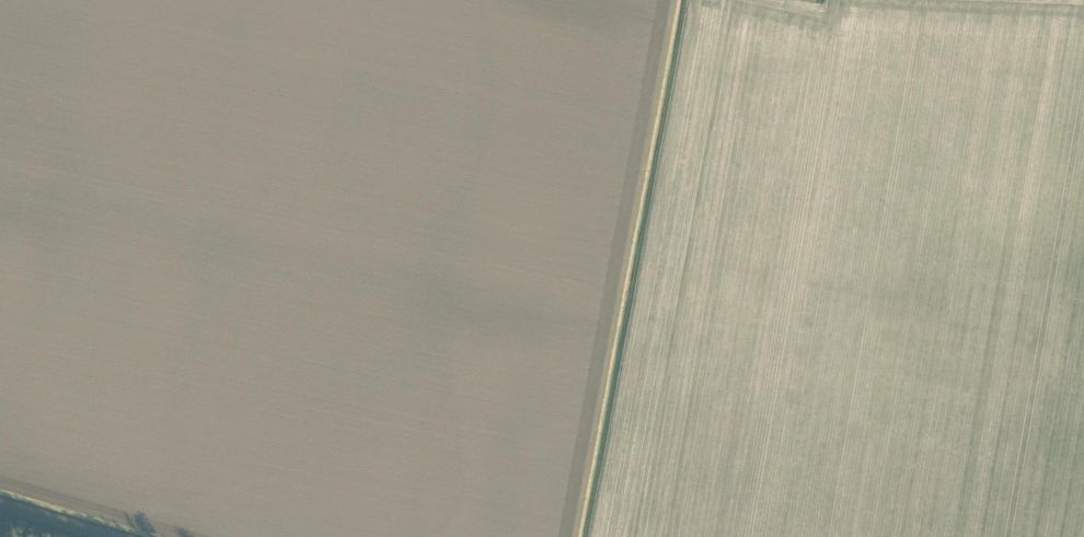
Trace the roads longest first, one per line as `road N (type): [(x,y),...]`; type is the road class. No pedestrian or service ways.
road 1 (track): [(119,536),(0,503)]

